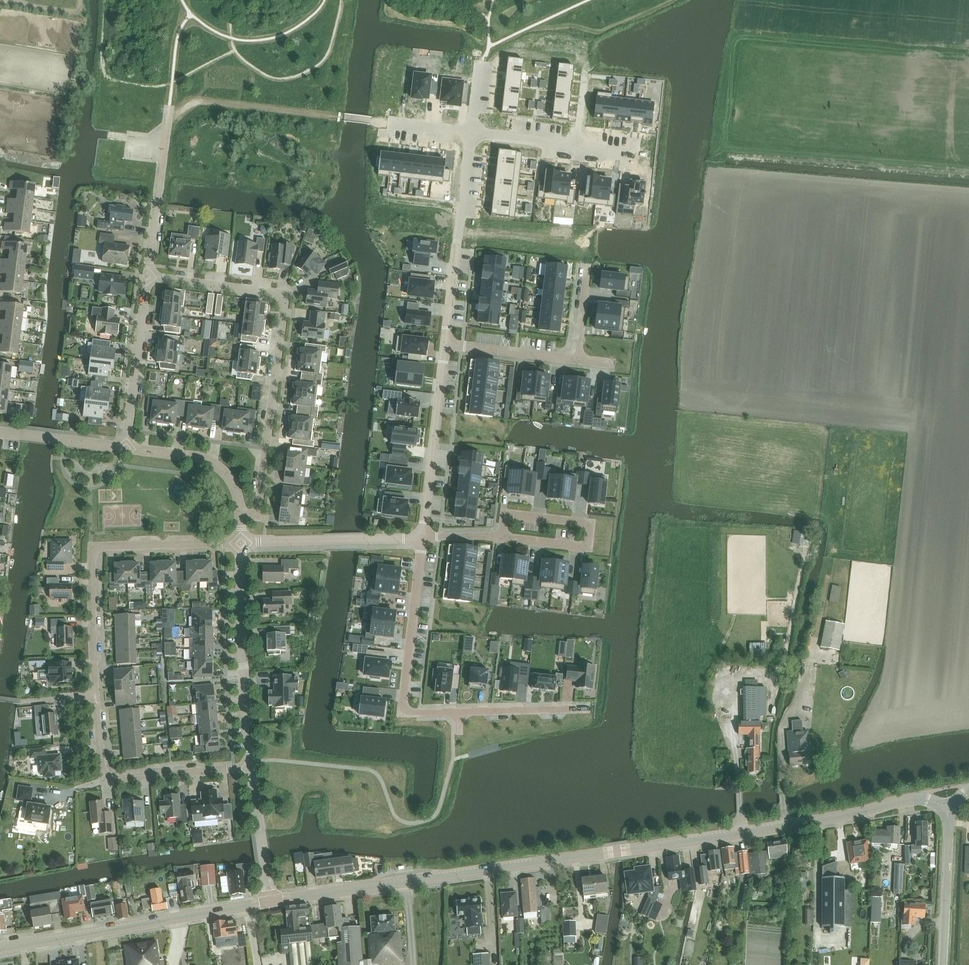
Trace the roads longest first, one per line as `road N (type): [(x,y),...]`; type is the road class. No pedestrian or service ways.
road 1 (tertiary): [(270,902),(915,799),(948,806)]
road 2 (residential): [(242,516),(259,510),(284,300),(148,277)]
road 3 (residential): [(587,709),(420,713),(405,706),(422,537)]
road 4 (residential): [(472,132),(196,99),(169,113)]
road 5 (unclassified): [(96,695),(95,550),(241,542)]
road 6 (tertiary): [(0,951),(270,902)]
road 7 (unclassified): [(252,769),(104,781),(96,695)]
road 8 (unclassified): [(252,769),(241,542)]
road 9 (residential): [(446,344),(472,132)]
road 10 (residential): [(503,537),(589,547),(591,525),(505,515)]
road 11 (residential): [(422,537),(446,344)]
road 12 (residential): [(241,542),(422,537)]
road 13 (residential): [(648,153),(472,132)]
road 14 (unclassified): [(126,447),(148,277)]
road 15 (unclassified): [(148,277),(169,113)]
road 16 (tertiary): [(945,964),(948,806)]
road 17 (unclassified): [(242,516),(233,482),(215,464),(126,447)]
road 18 (unclassified): [(270,902),(252,769)]
road 19 (unclassified): [(126,447),(0,431)]
road 20 (residential): [(446,344),(572,359)]

